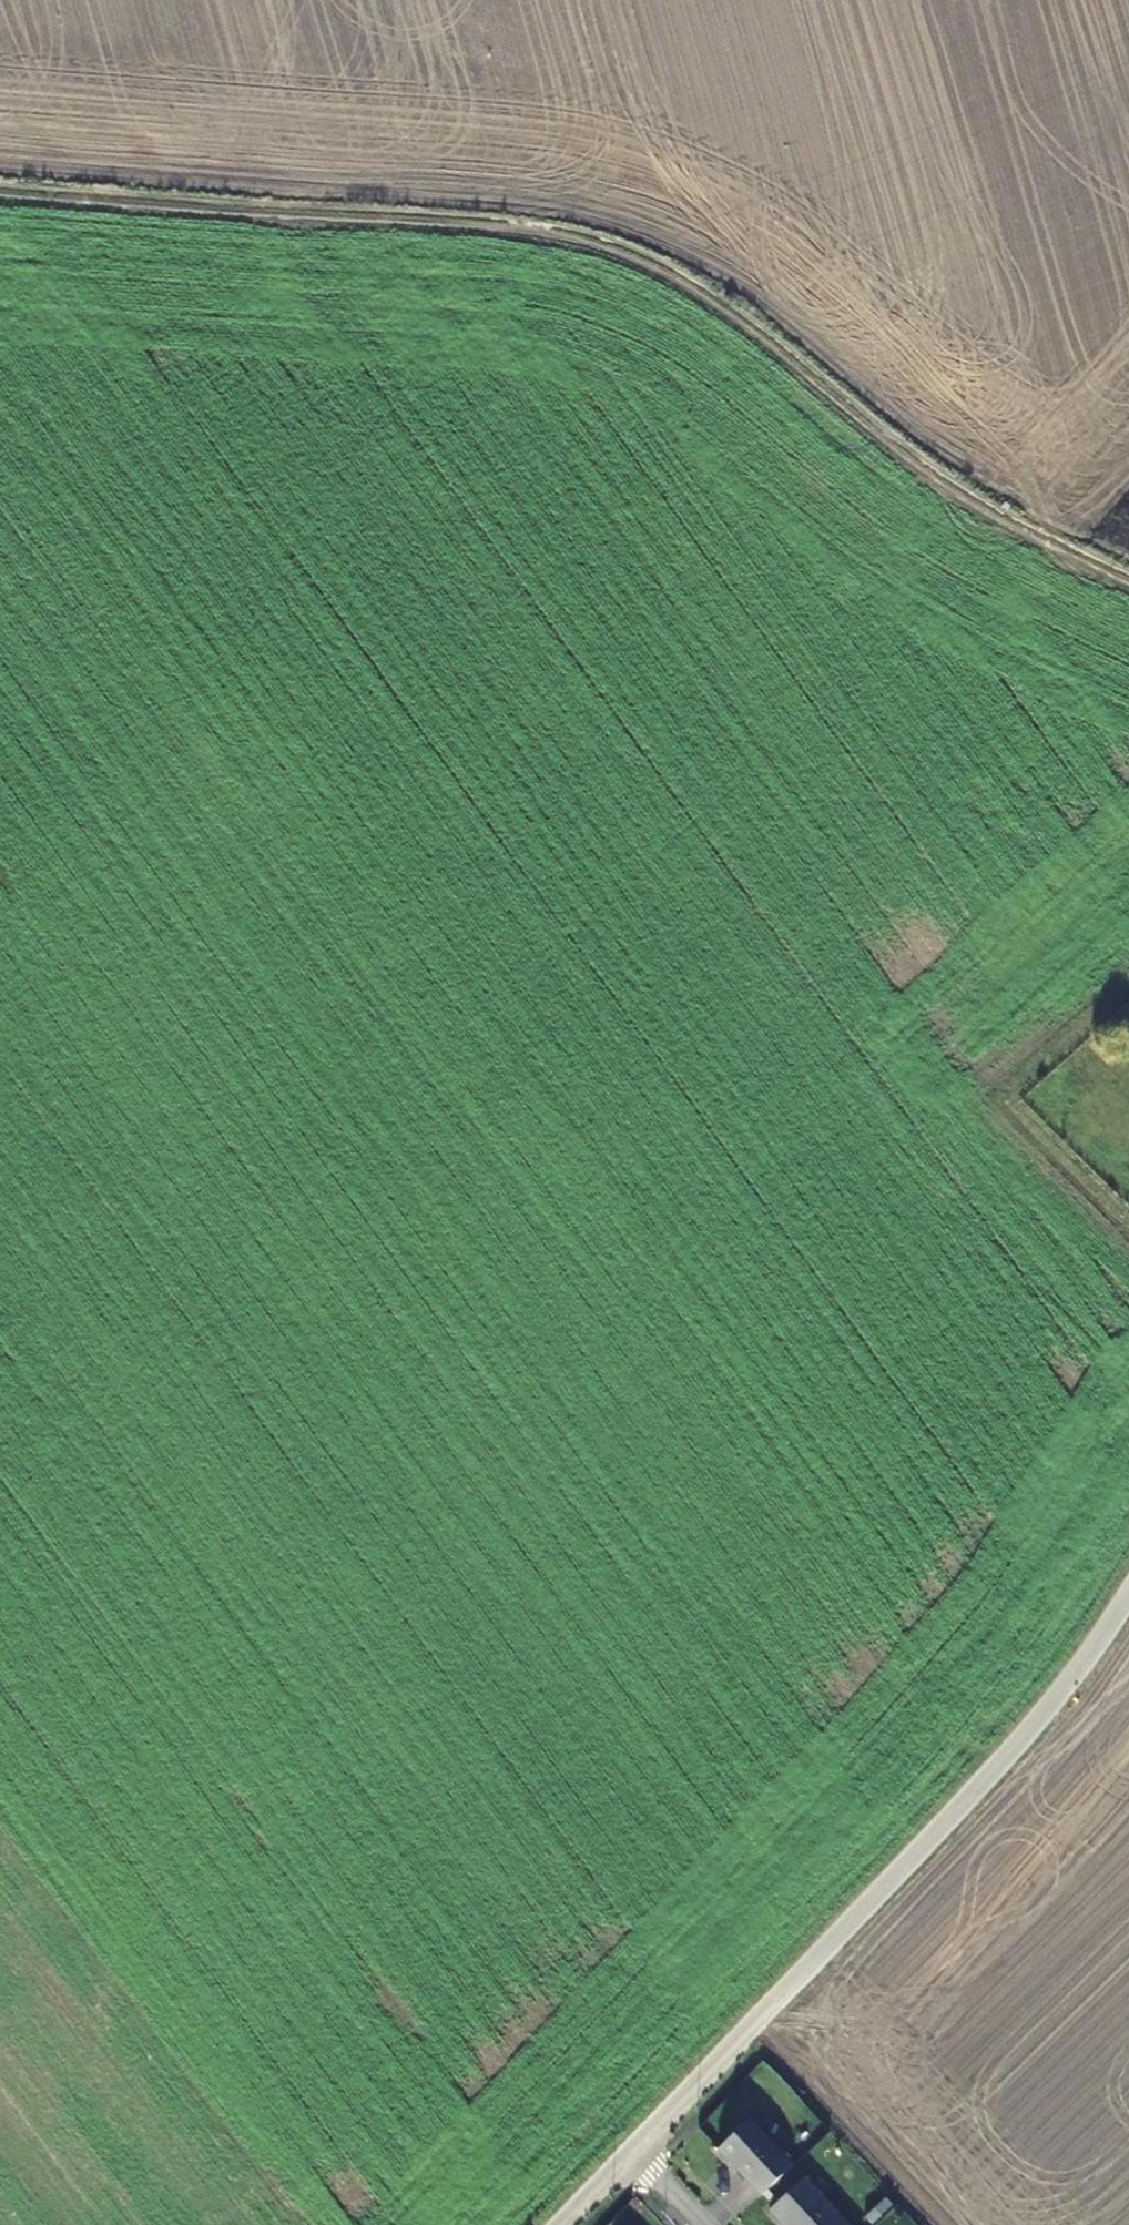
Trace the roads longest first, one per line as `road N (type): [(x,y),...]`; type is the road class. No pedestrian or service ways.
road 1 (track): [(0,186),(567,216),(656,241),(804,344),(884,443),(1128,581)]
road 2 (residential): [(629,2153),(1089,1658),(1128,1594)]

